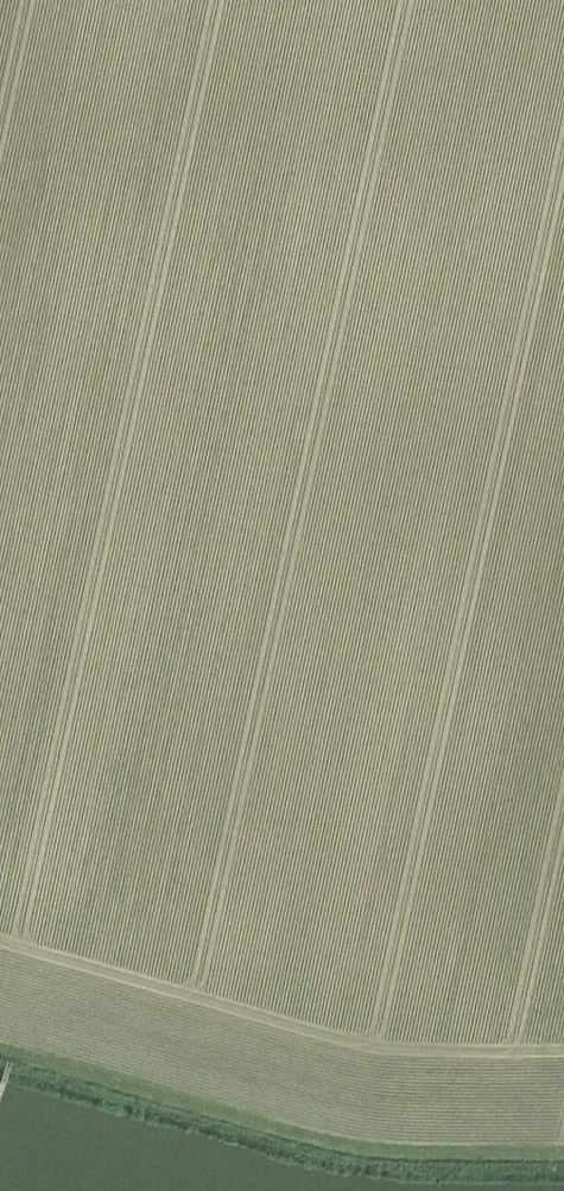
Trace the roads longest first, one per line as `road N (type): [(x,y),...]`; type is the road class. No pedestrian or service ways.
road 1 (track): [(563,1151),(346,1141),(14,1050)]

